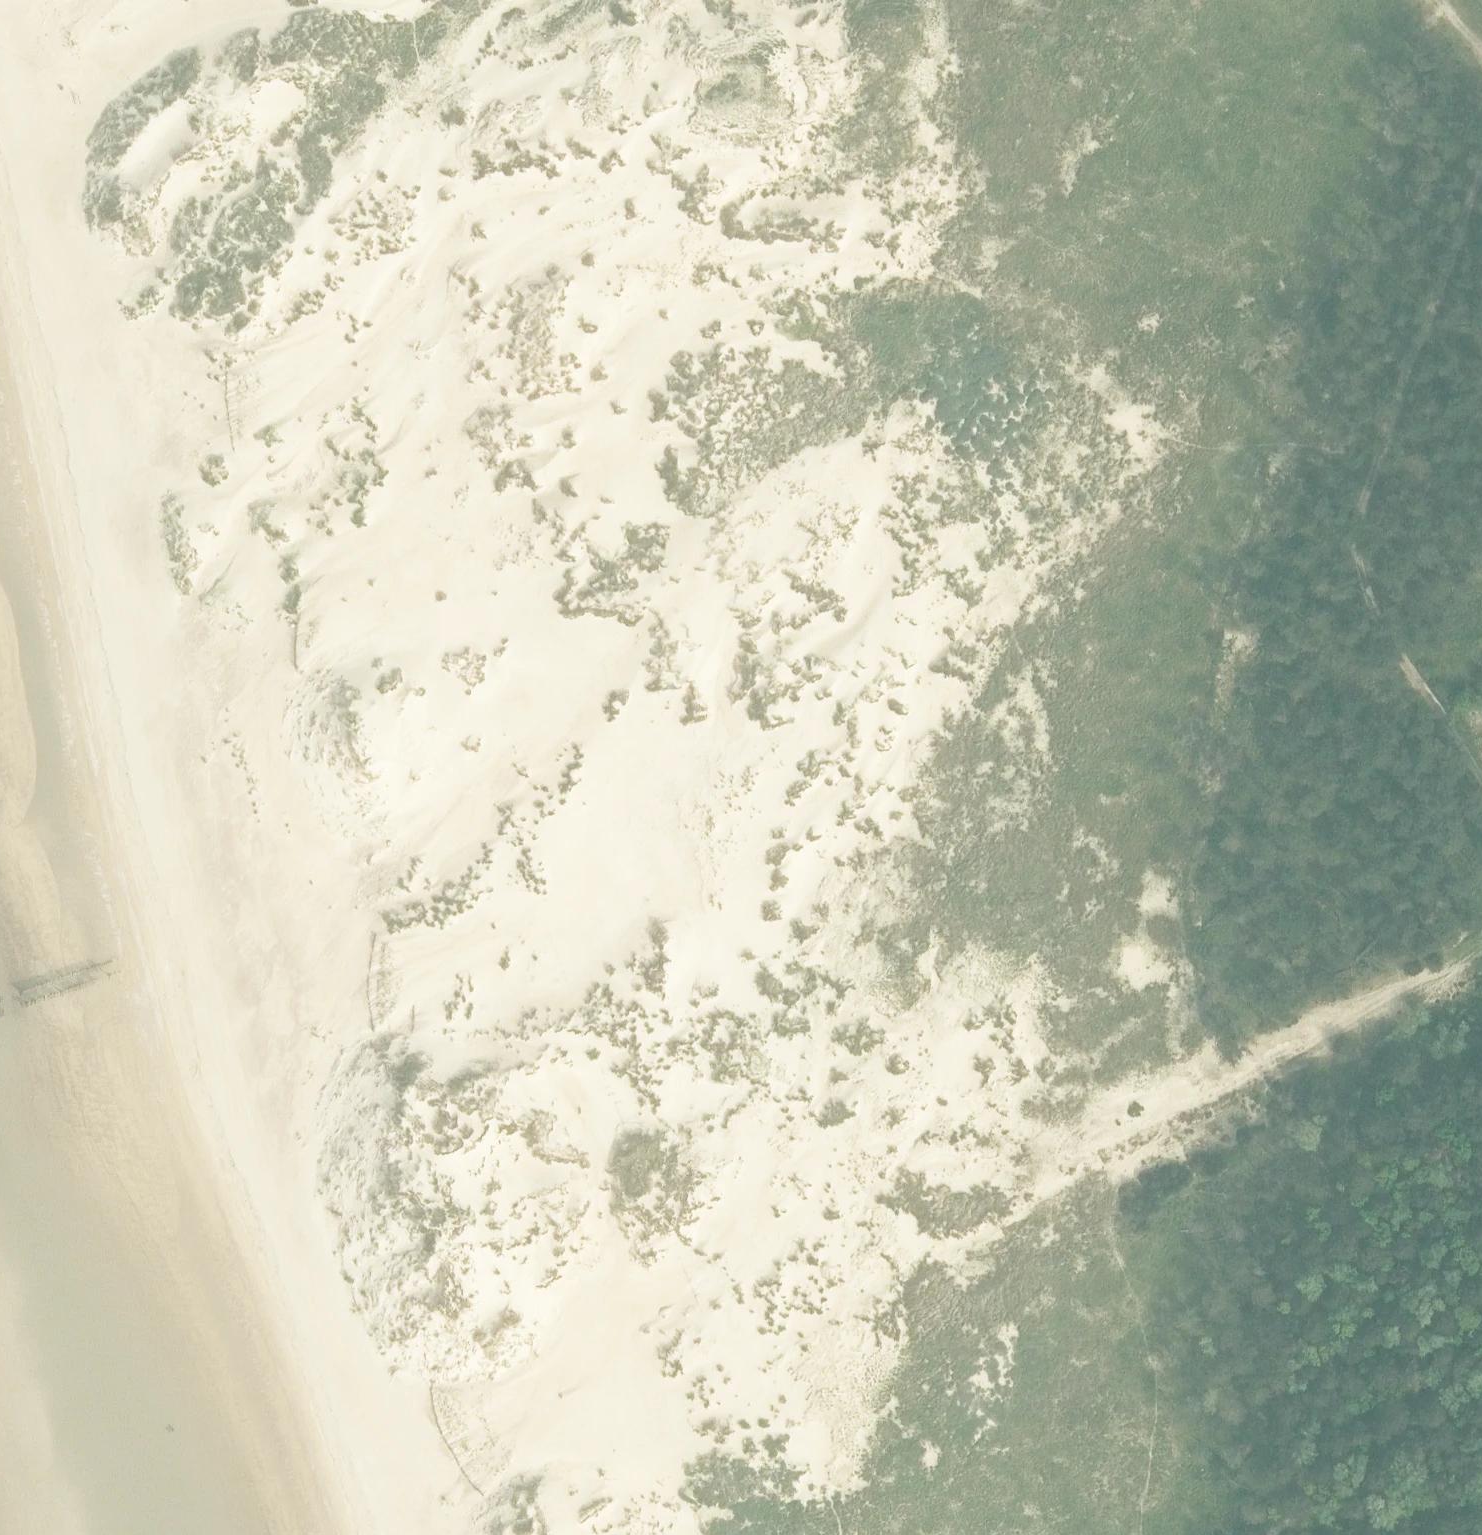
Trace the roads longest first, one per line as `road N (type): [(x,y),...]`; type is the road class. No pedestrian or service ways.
road 1 (track): [(965,1232),(1481,937)]
road 2 (track): [(1481,1485),(1452,1502),(1313,1509),(1274,1534)]

